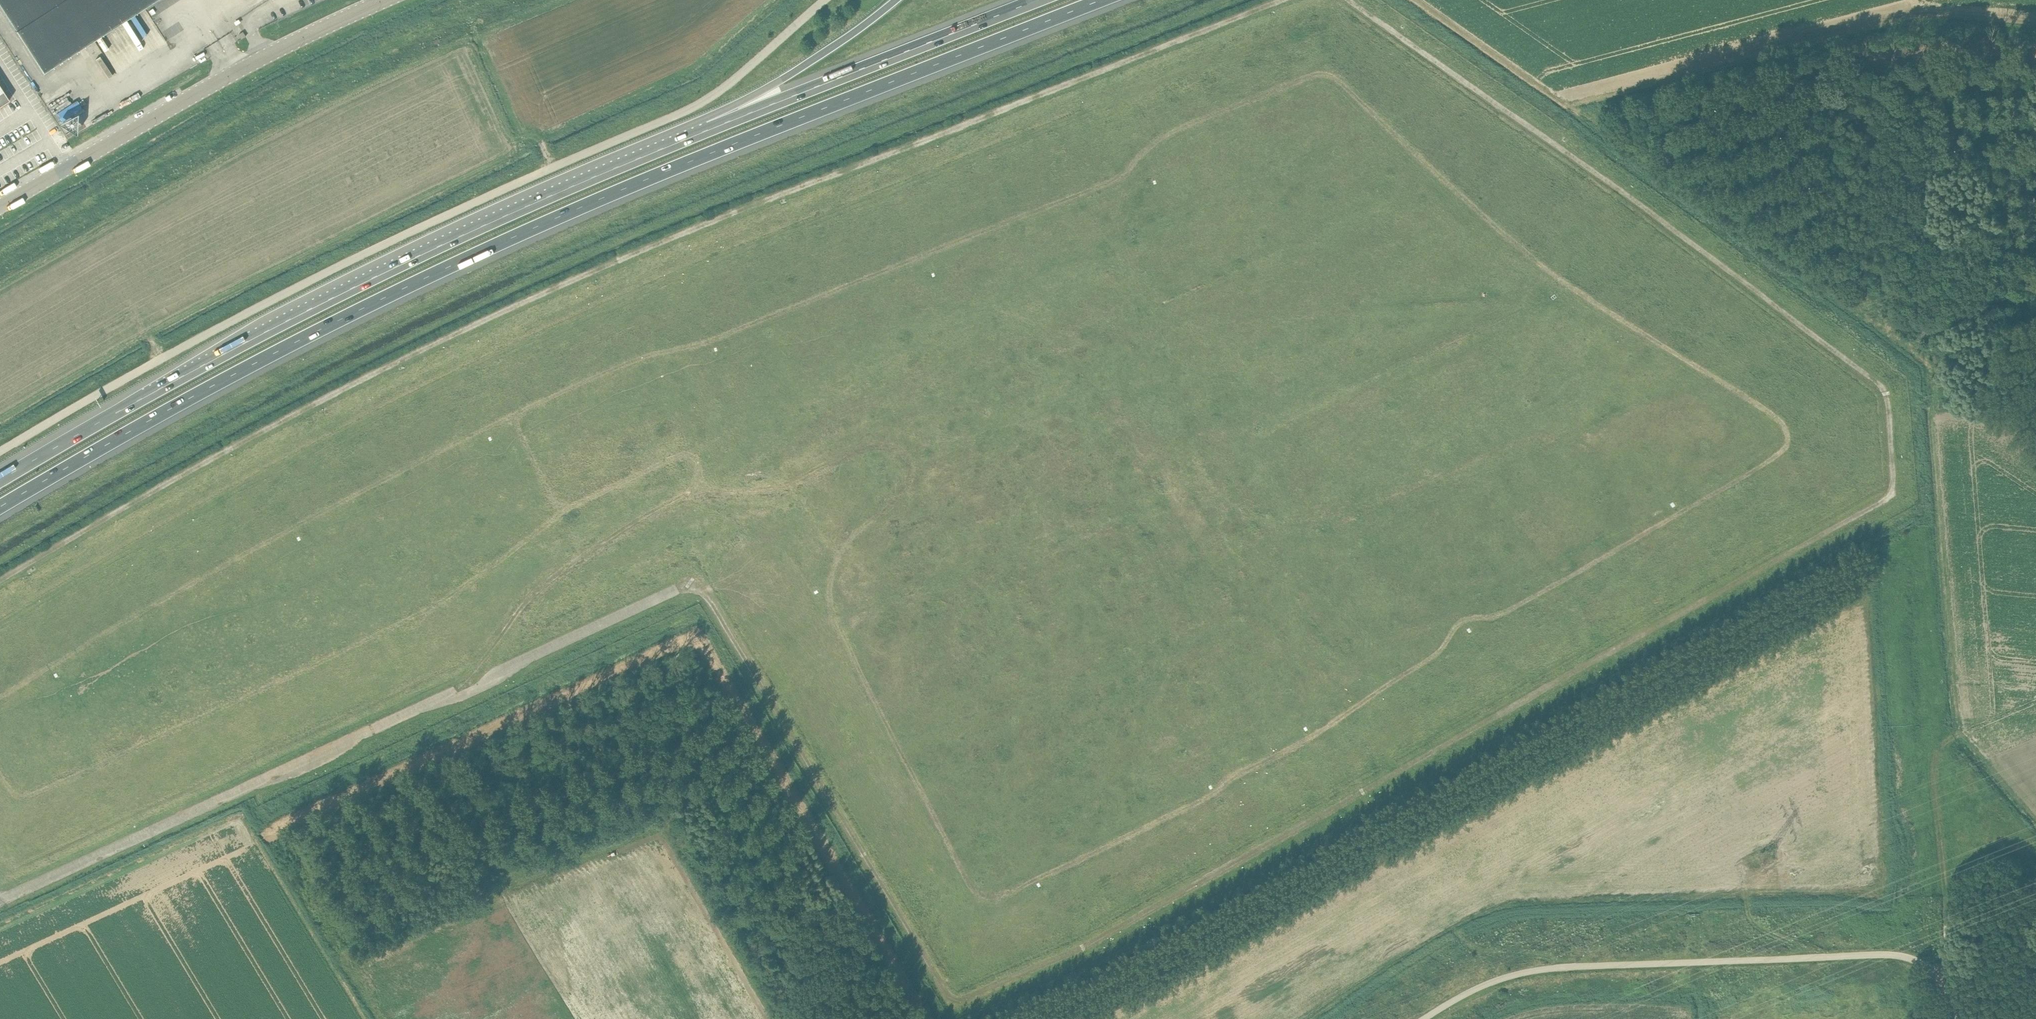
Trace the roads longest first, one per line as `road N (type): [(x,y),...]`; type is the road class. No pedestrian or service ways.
road 1 (motorway): [(0,507),(264,358),(569,211),(1100,0)]
road 2 (unclassified): [(0,452),(319,276),(689,109),(824,0)]
road 3 (motorway): [(711,129),(330,300),(0,480)]
road 4 (unclassified): [(1426,1018),(1475,988),(1537,968),(1906,955),(1941,975),(1960,1018)]
road 5 (unclassified): [(0,207),(238,70),(386,0)]
road 6 (motorway): [(1037,0),(711,129)]
road 7 (track): [(1941,975),(1946,887),(1932,766),(1964,729)]
road 8 (motorway): [(895,0),(711,129)]

